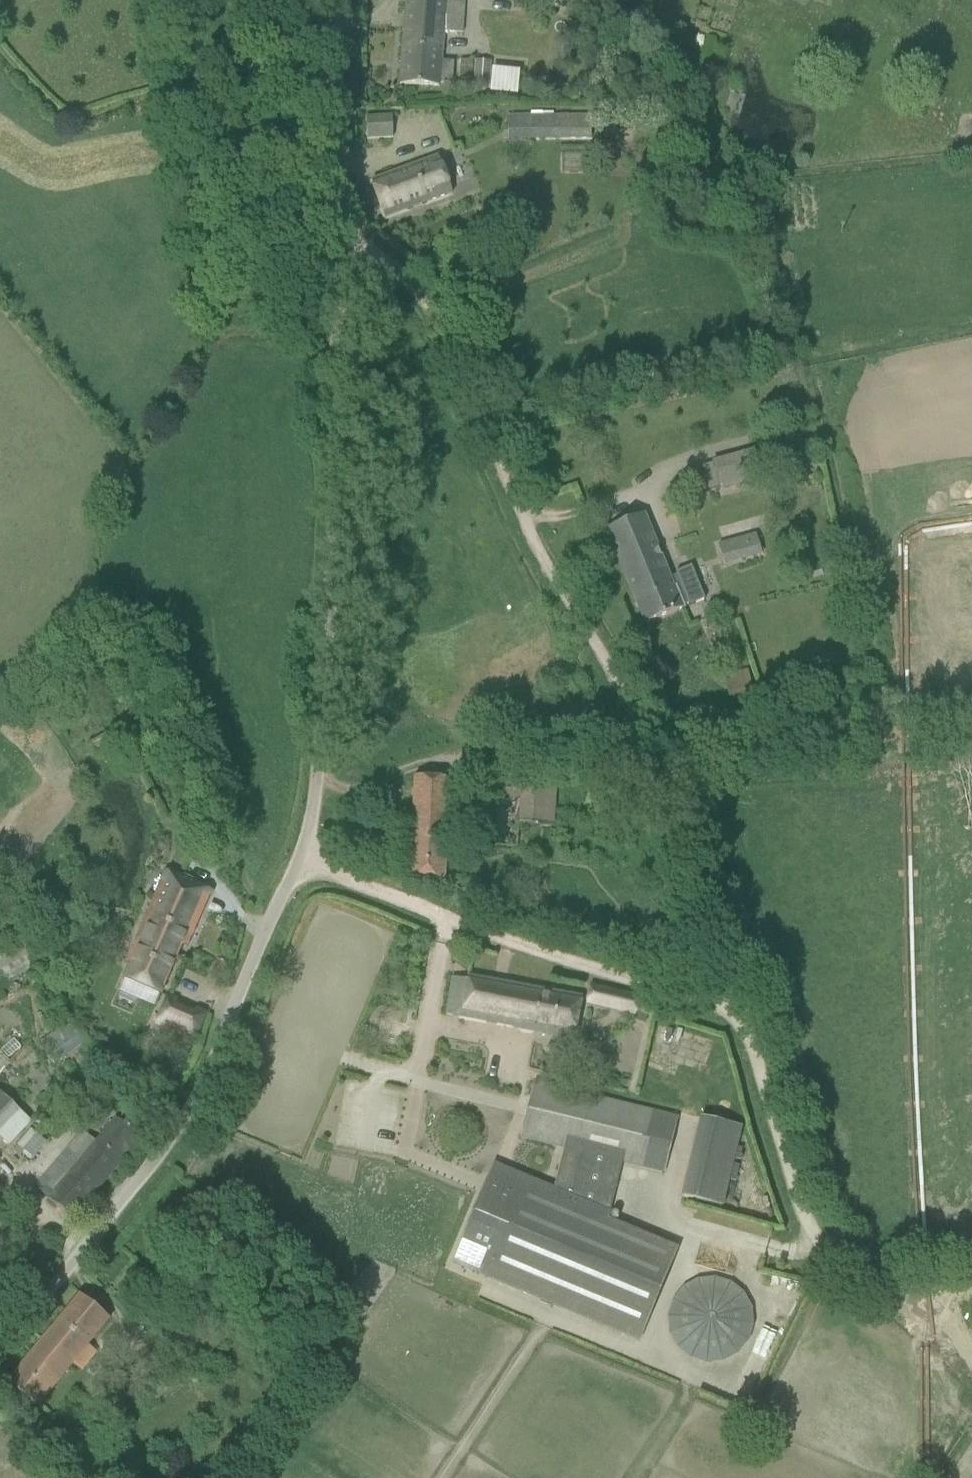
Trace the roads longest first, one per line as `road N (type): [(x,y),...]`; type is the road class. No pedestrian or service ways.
road 1 (unclassified): [(0,1350),(183,1114),(303,866),(347,462),(339,0)]
road 2 (track): [(345,234),(426,306),(467,365),(524,524),(670,774),(742,1015)]
road 3 (track): [(303,866),(445,925),(742,1015)]
road 4 (track): [(742,1015),(807,1212),(831,1257),(856,1283),(922,1300),(971,1277)]

